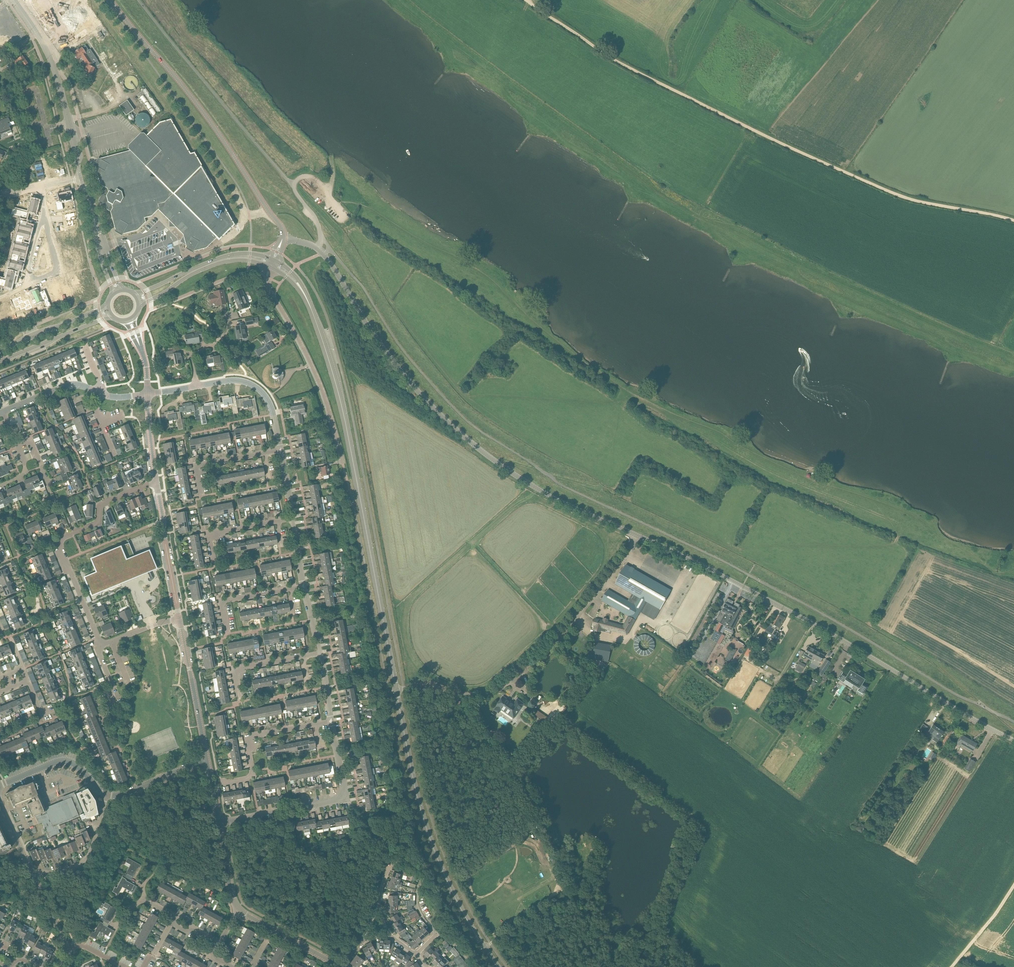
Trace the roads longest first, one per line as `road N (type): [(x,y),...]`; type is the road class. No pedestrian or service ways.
road 1 (tertiary): [(1013,740),(743,586),(502,466),(415,388),(318,249)]
road 2 (secondary): [(498,966),(454,895),(418,798),(340,395),(306,298)]
road 3 (track): [(527,0),(622,63),(904,198),(1013,220)]
road 4 (track): [(344,220),(459,389),(605,483),(602,488)]
road 5 (track): [(494,942),(575,895),(612,947),(625,950),(665,915),(699,828)]
road 6 (secondary): [(283,239),(207,117),(110,0)]
road 7 (residential): [(97,645),(58,542),(99,521),(104,505),(154,483)]
road 8 (residential): [(218,822),(338,798),(344,786),(332,721)]
road 9 (residential): [(81,179),(53,64),(14,0)]
road 10 (residential): [(269,290),(320,381),(343,463)]
road 11 (tertiary): [(208,764),(180,618)]
road 12 (residential): [(222,783),(249,778),(256,735),(332,721)]
road 13 (secondary): [(271,259),(225,256),(135,295)]
road 14 (residential): [(45,217),(57,271),(33,282),(40,222)]
road 15 (secondary): [(139,305),(221,262),(268,265)]
road 16 (tertiary): [(180,618),(154,483)]
road 17 (residential): [(281,450),(261,390),(240,380),(198,386)]
road 18 (unclassified): [(318,249),(318,224),(296,193),(297,180),(314,178),(332,204)]
road 19 (residential): [(34,875),(71,868),(90,855),(106,795)]
road 20 (residential): [(0,784),(67,761),(106,795)]
road 21 (tertiary): [(343,966),(238,907)]
road 22 (secondary): [(0,361),(112,317)]

